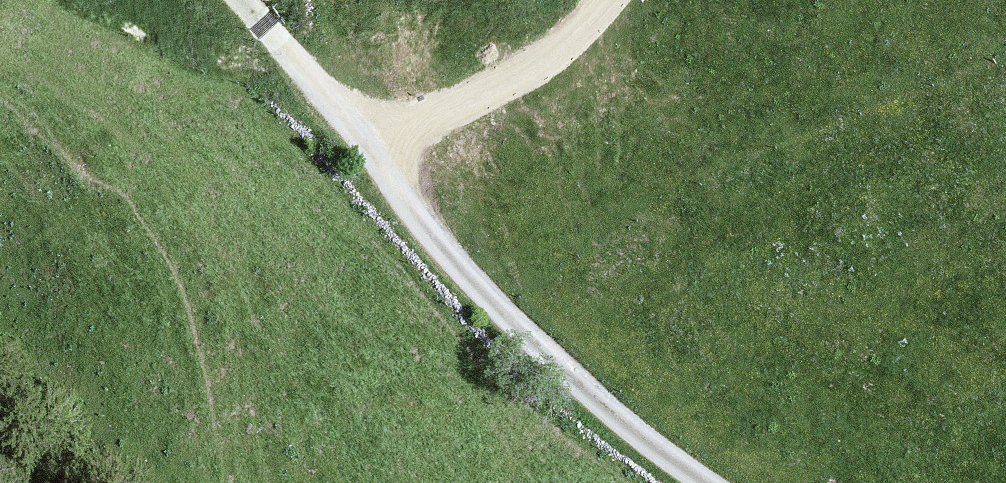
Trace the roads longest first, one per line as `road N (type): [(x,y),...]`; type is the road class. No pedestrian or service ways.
road 1 (track): [(705,482),(527,345),(365,143)]
road 2 (track): [(365,143),(498,91),(592,26),(613,0)]
road 3 (track): [(365,143),(243,0)]

